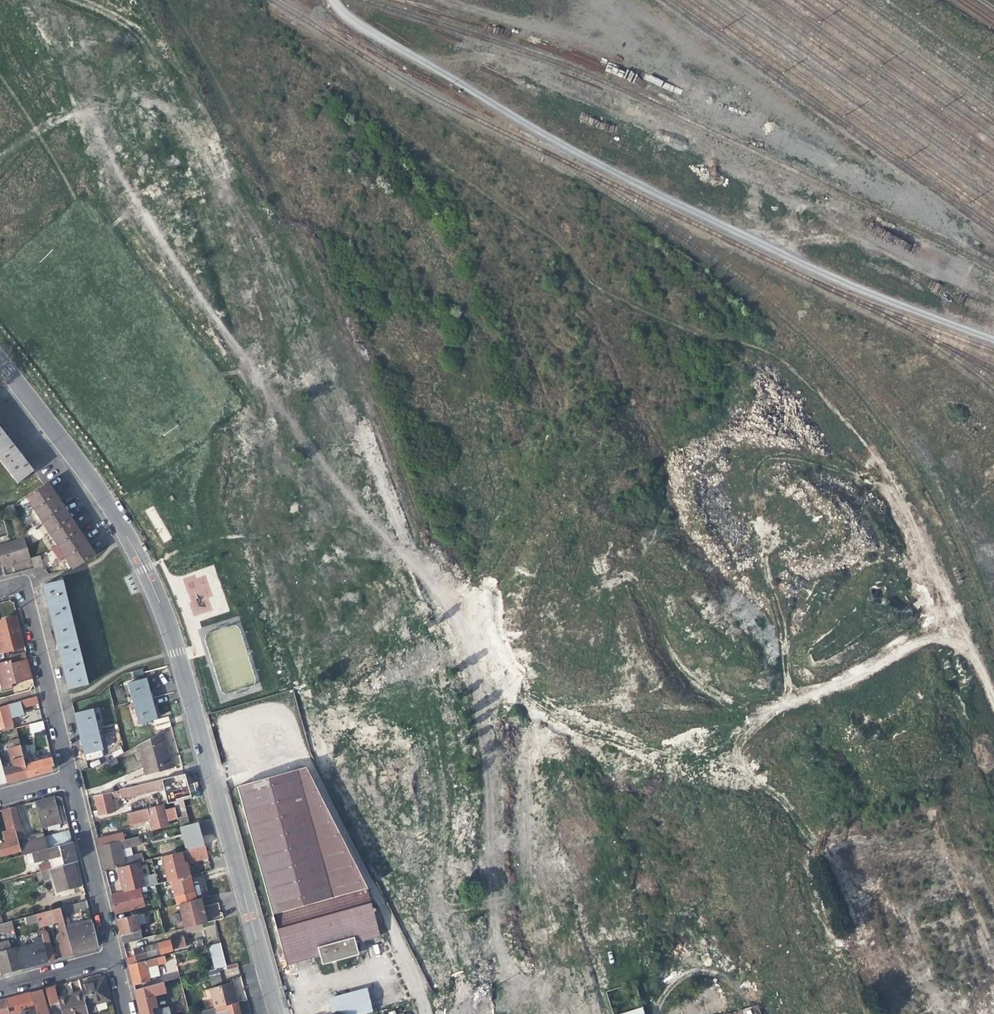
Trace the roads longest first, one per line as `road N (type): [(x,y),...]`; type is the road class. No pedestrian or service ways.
road 1 (residential): [(0,363),(105,502),(141,567),(176,661),(277,1013)]
road 2 (residential): [(66,776),(18,582)]
road 3 (residential): [(108,955),(66,776)]

